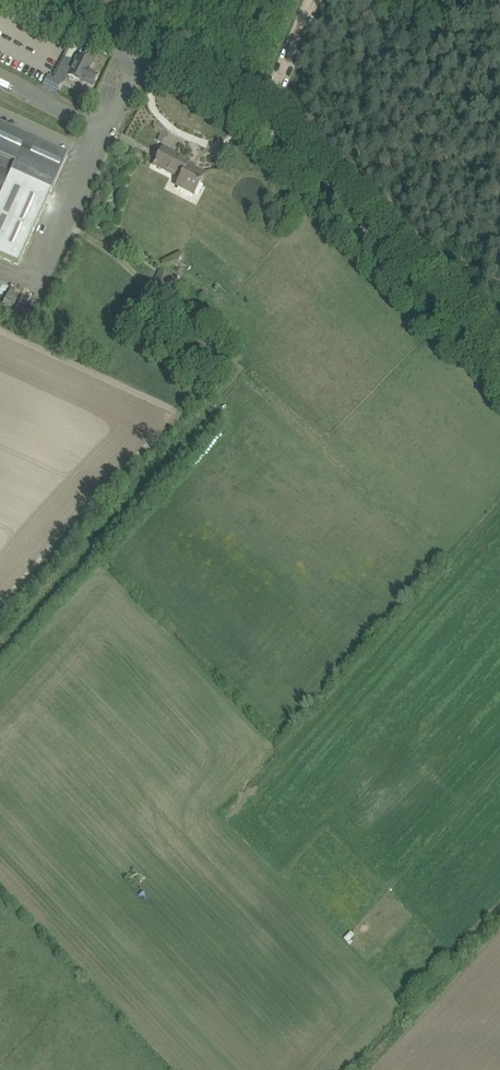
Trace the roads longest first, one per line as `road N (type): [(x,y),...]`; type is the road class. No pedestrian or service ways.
road 1 (unclassified): [(499,366),(279,137),(24,0)]
road 2 (track): [(259,122),(307,0)]

